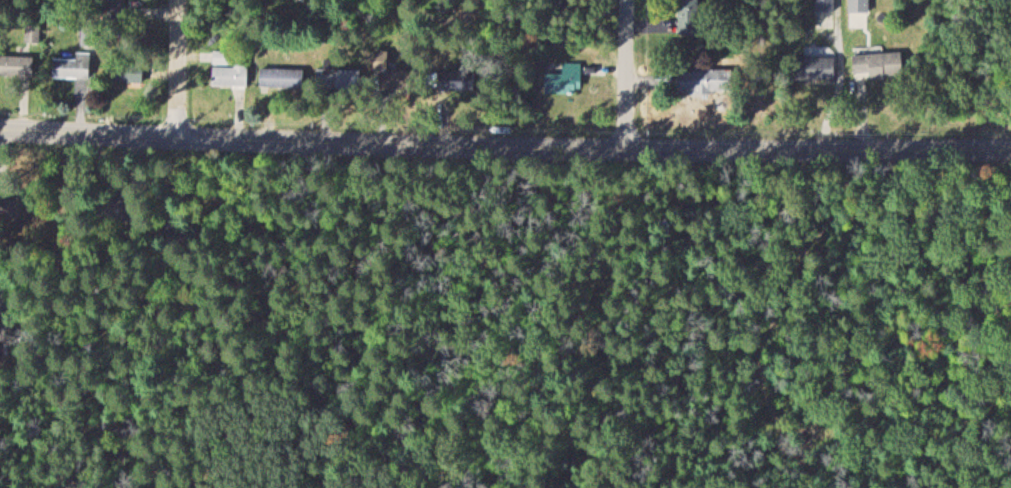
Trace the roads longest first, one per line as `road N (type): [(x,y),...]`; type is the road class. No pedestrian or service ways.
road 1 (residential): [(1010,148),(483,144),(0,129)]
road 2 (residential): [(628,0),(625,145)]
road 3 (residential): [(0,434),(121,355)]
road 4 (residential): [(176,136),(171,0)]

